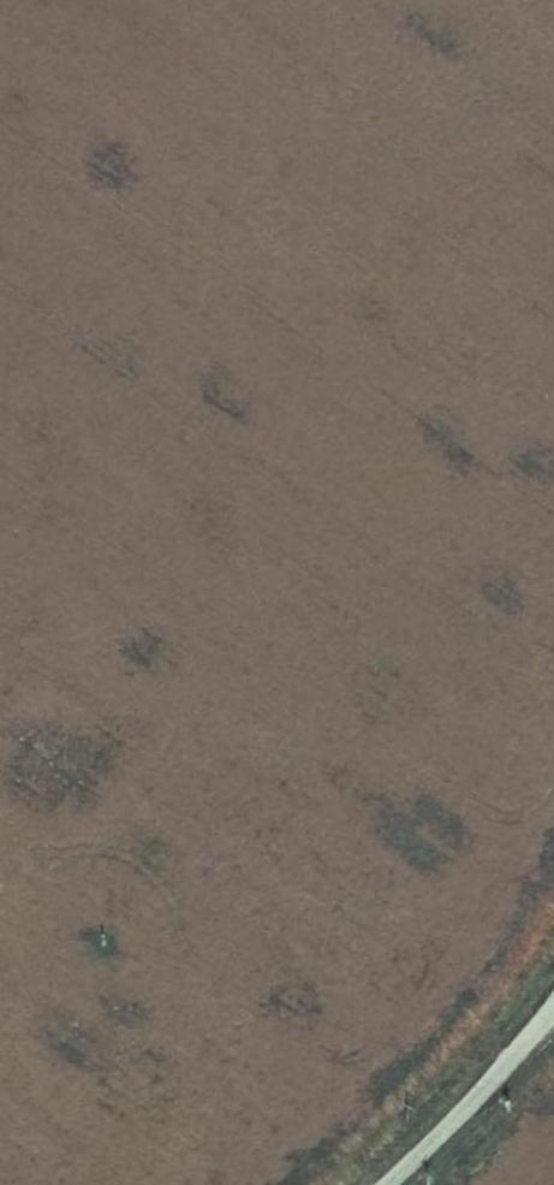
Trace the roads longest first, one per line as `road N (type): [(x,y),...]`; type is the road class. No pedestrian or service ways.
road 1 (unclassified): [(553,1013),(387,1184)]

